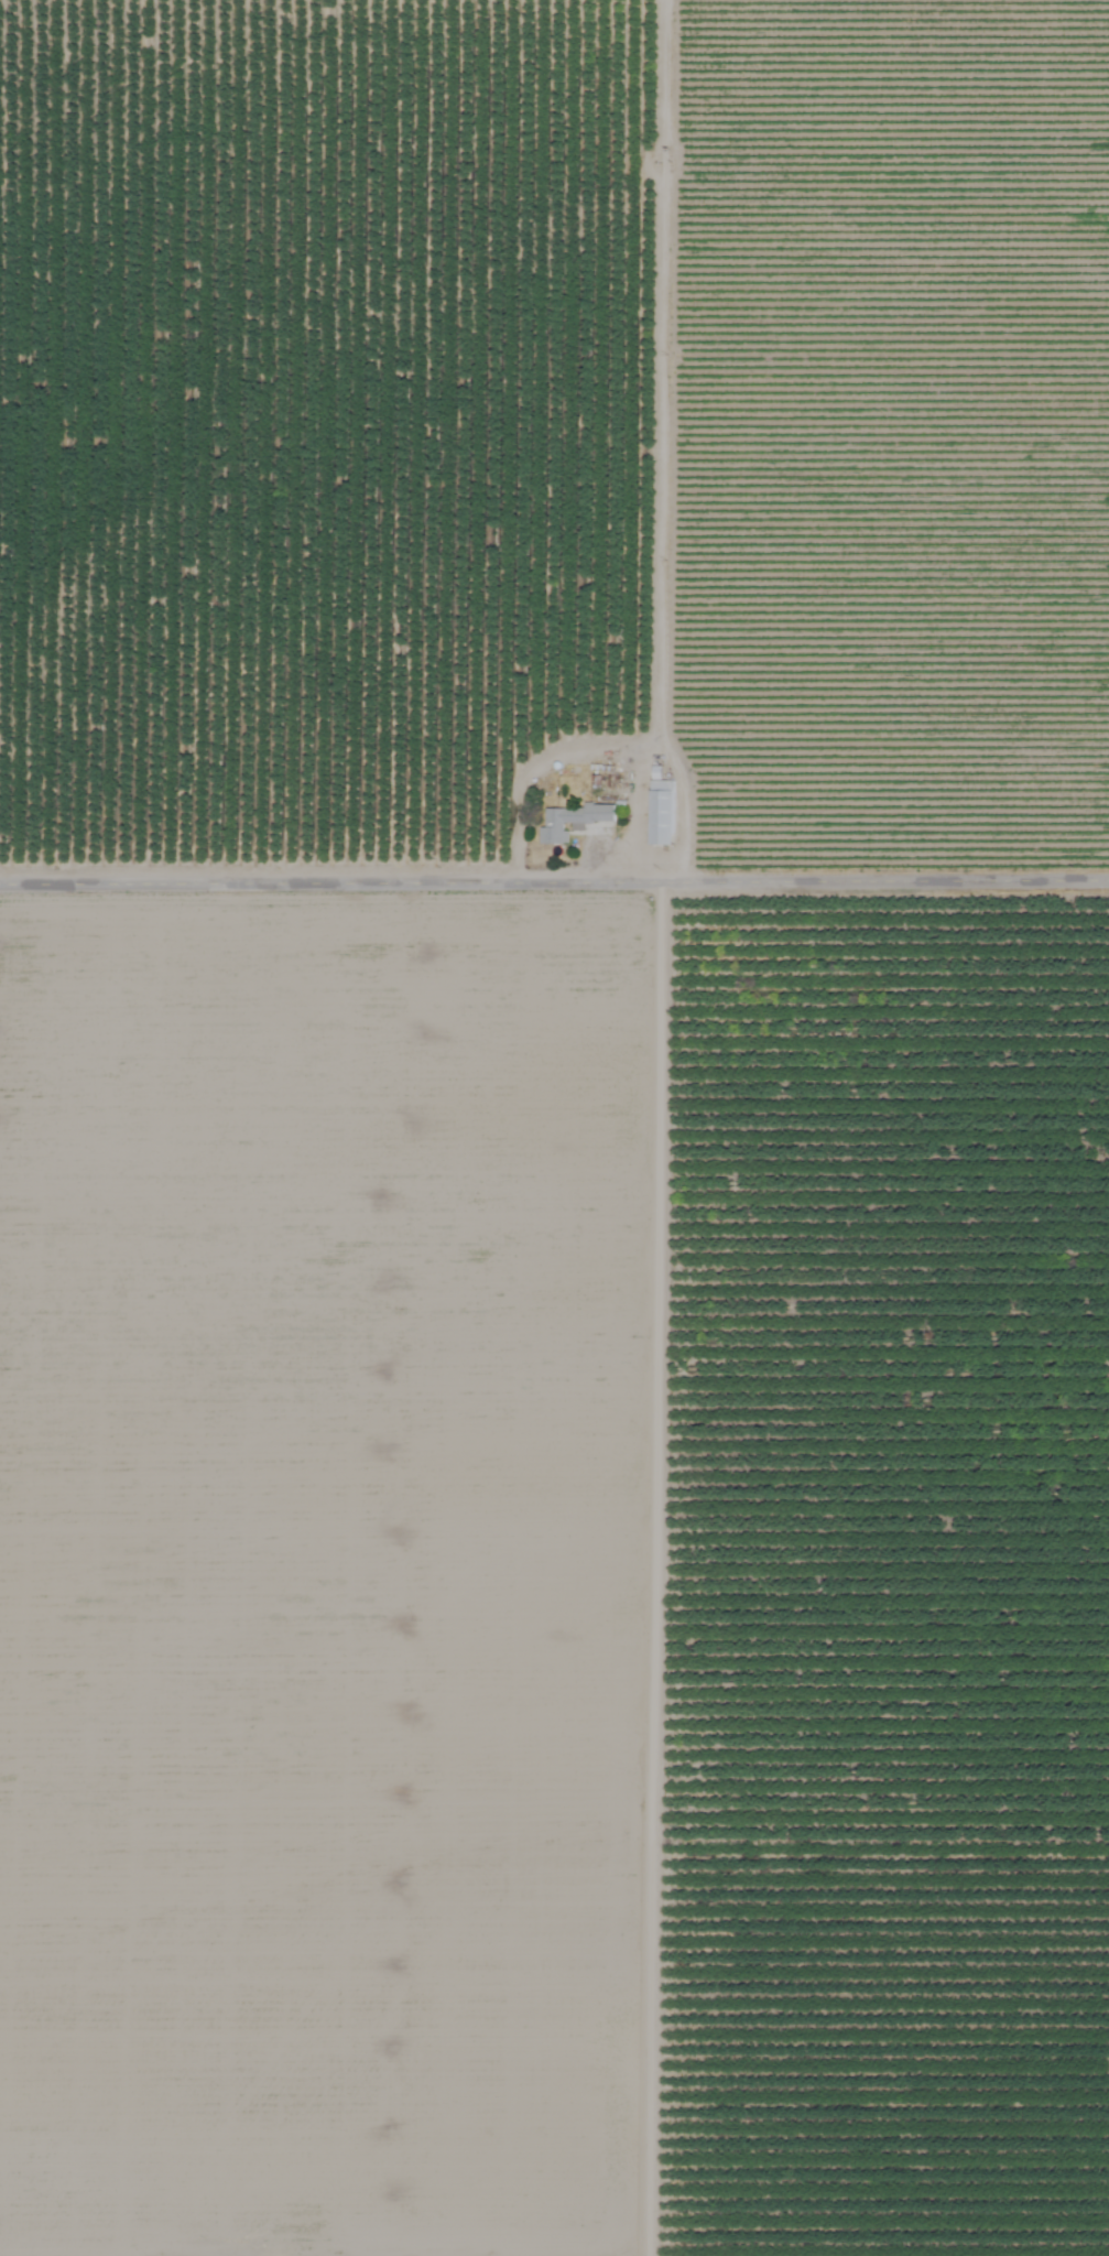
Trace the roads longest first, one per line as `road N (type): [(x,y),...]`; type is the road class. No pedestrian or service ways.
road 1 (residential): [(653,874),(636,2255)]
road 2 (residential): [(0,874),(1108,869)]

